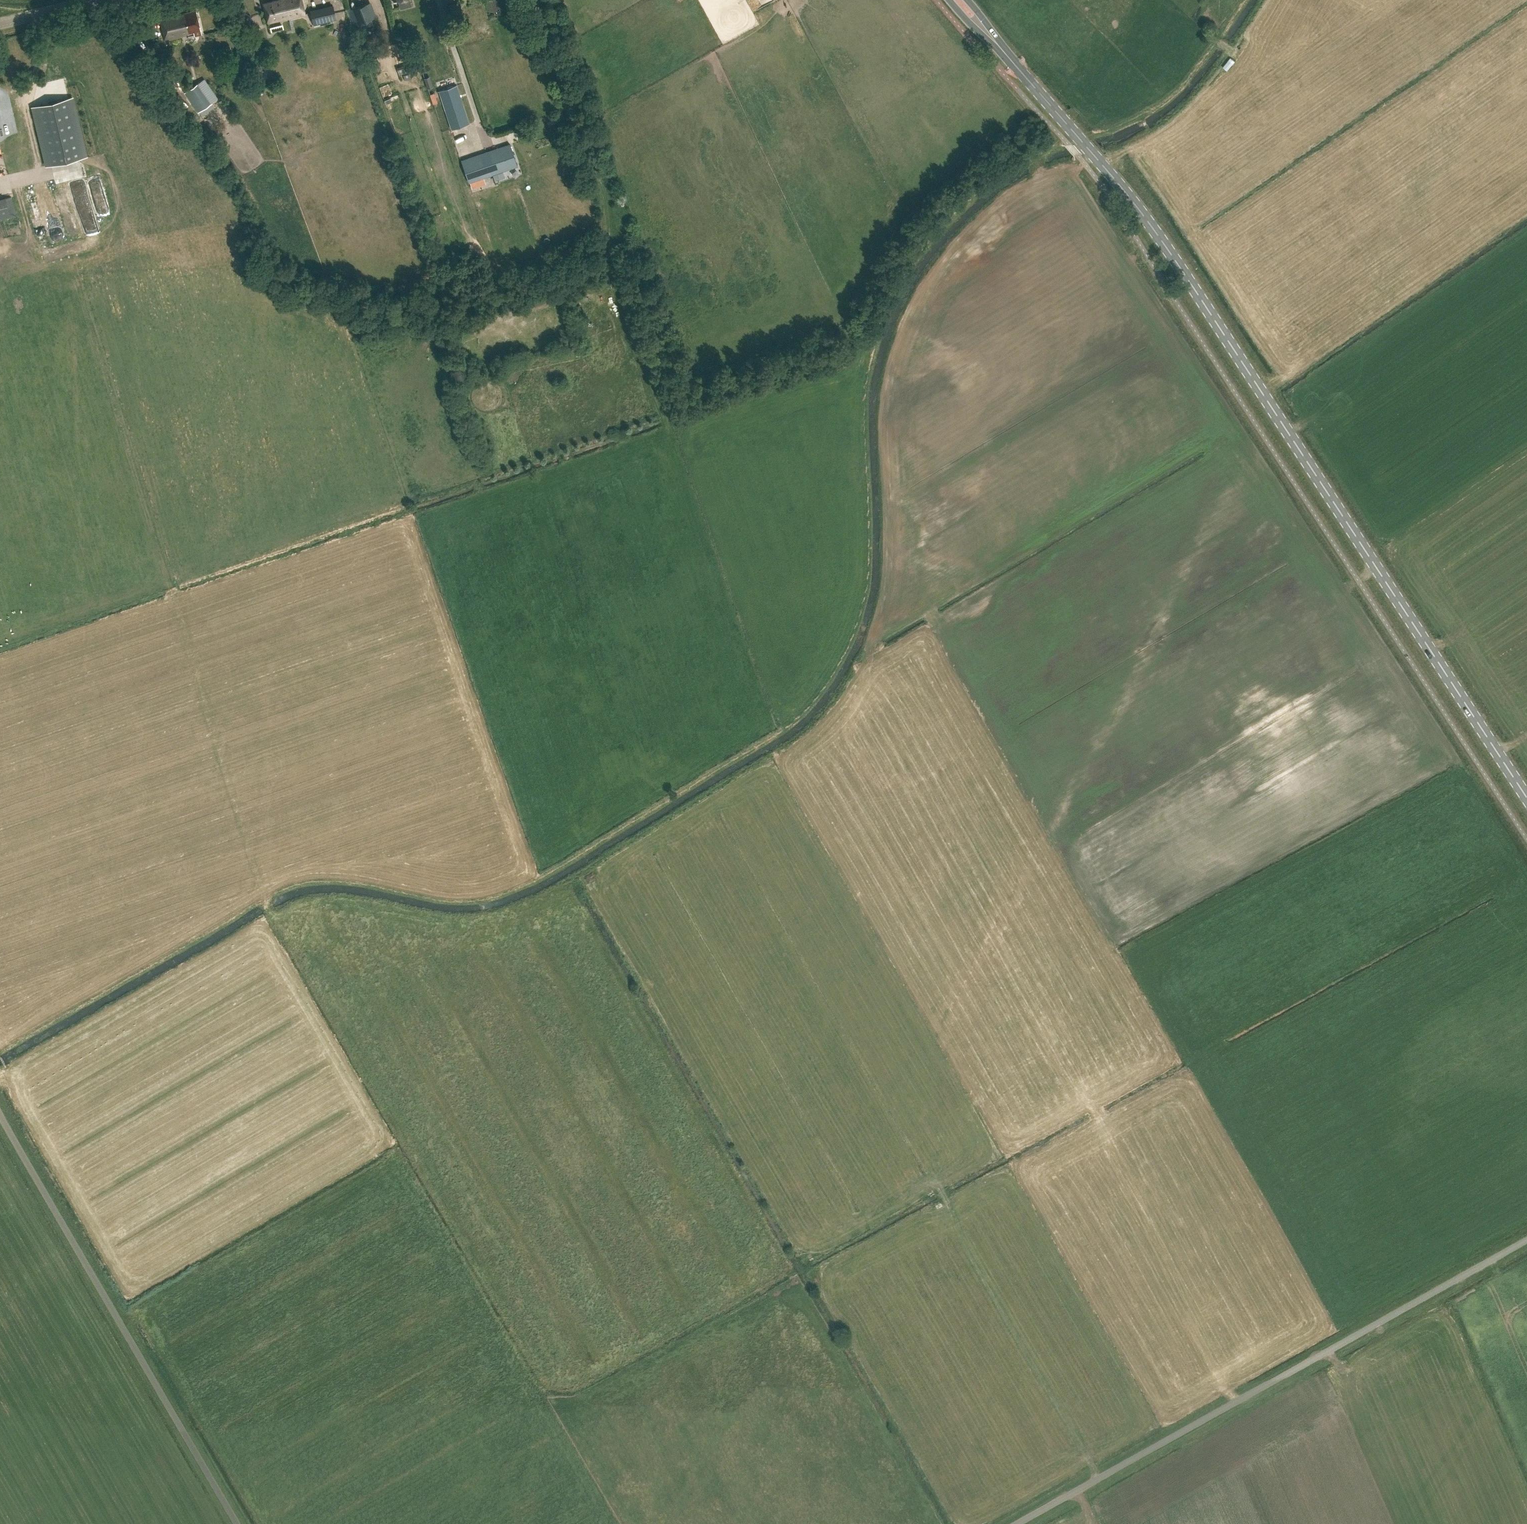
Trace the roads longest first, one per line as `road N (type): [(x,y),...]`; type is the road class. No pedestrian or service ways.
road 1 (primary): [(1526,798),(1149,221),(996,43)]
road 2 (unclassified): [(1015,1523),(1526,1238)]
road 3 (unclassified): [(238,1523),(0,1112)]

